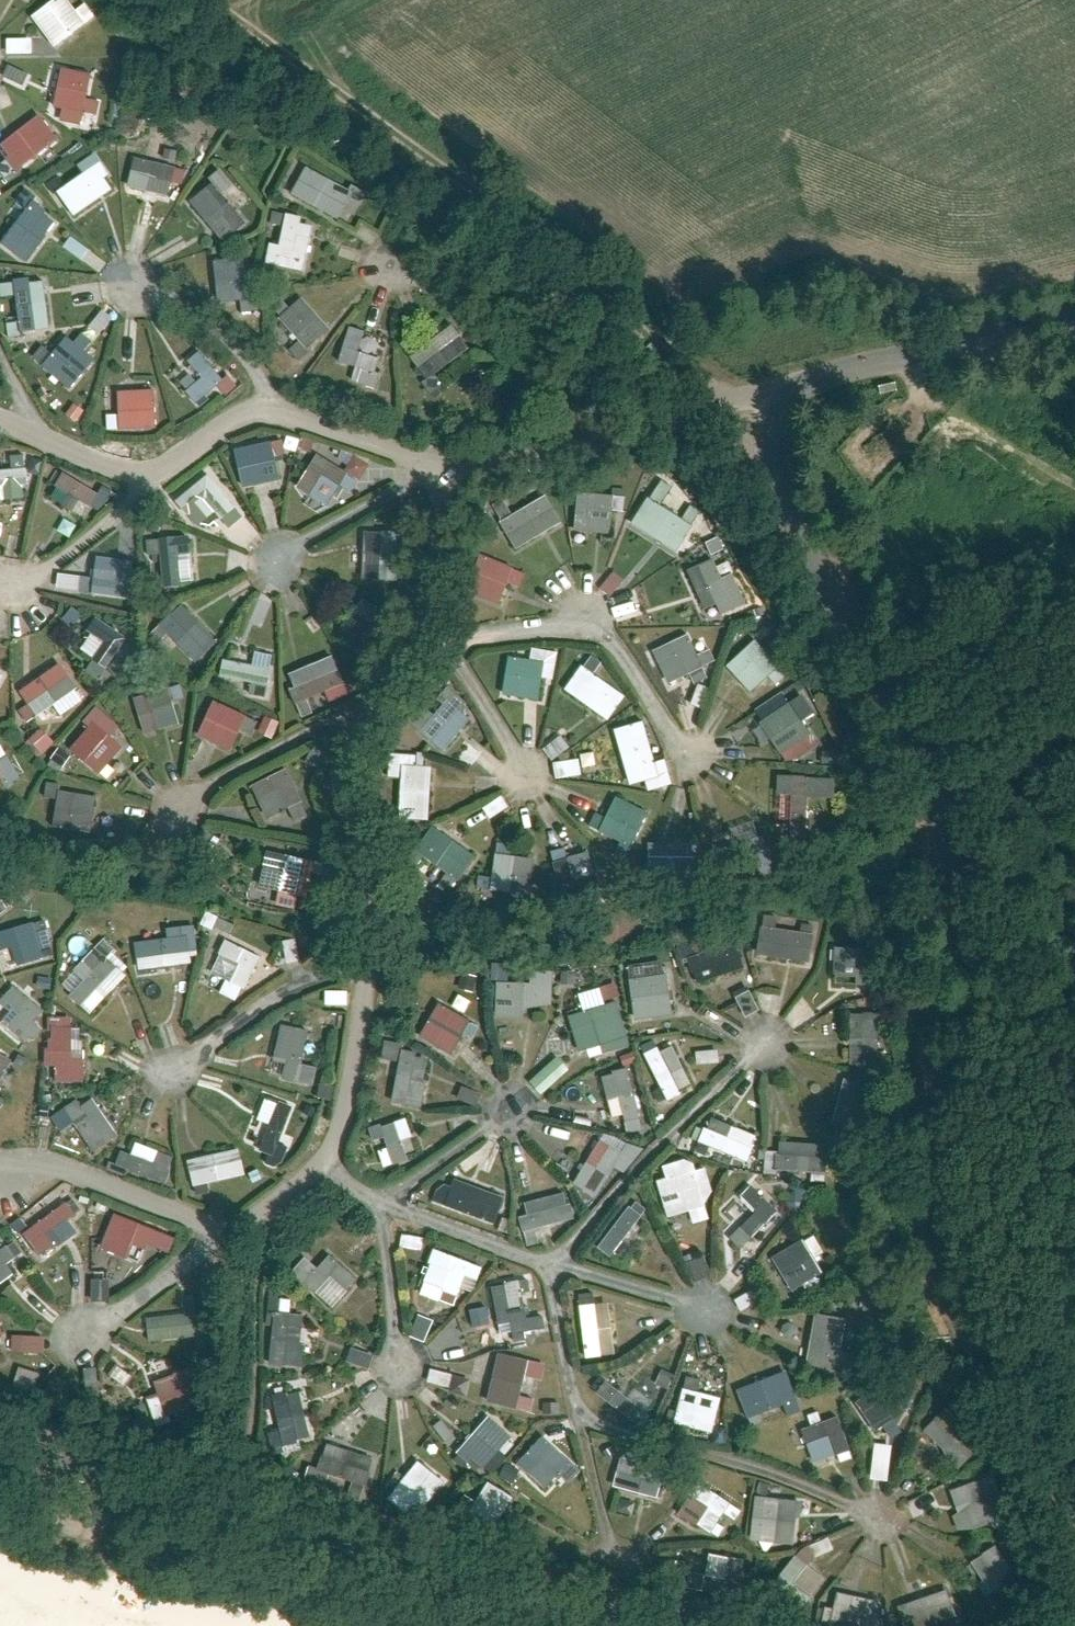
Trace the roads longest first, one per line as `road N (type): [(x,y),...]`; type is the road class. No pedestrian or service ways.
road 1 (unclassified): [(1074,1509),(933,1249),(944,866),(938,817),(852,627),(773,487),(761,444),(768,398)]
road 2 (residential): [(448,467),(418,634),(400,673),(363,713),(337,790),(388,904),(331,1164)]
road 3 (track): [(768,398),(646,324),(200,0)]
road 4 (unclassified): [(0,1450),(653,1625)]
road 5 (residential): [(448,467),(274,403),(220,427),(158,475),(0,416)]
road 6 (residential): [(768,398),(700,408),(609,446),(448,467)]
road 7 (unclassified): [(1074,311),(834,362),(768,398)]

